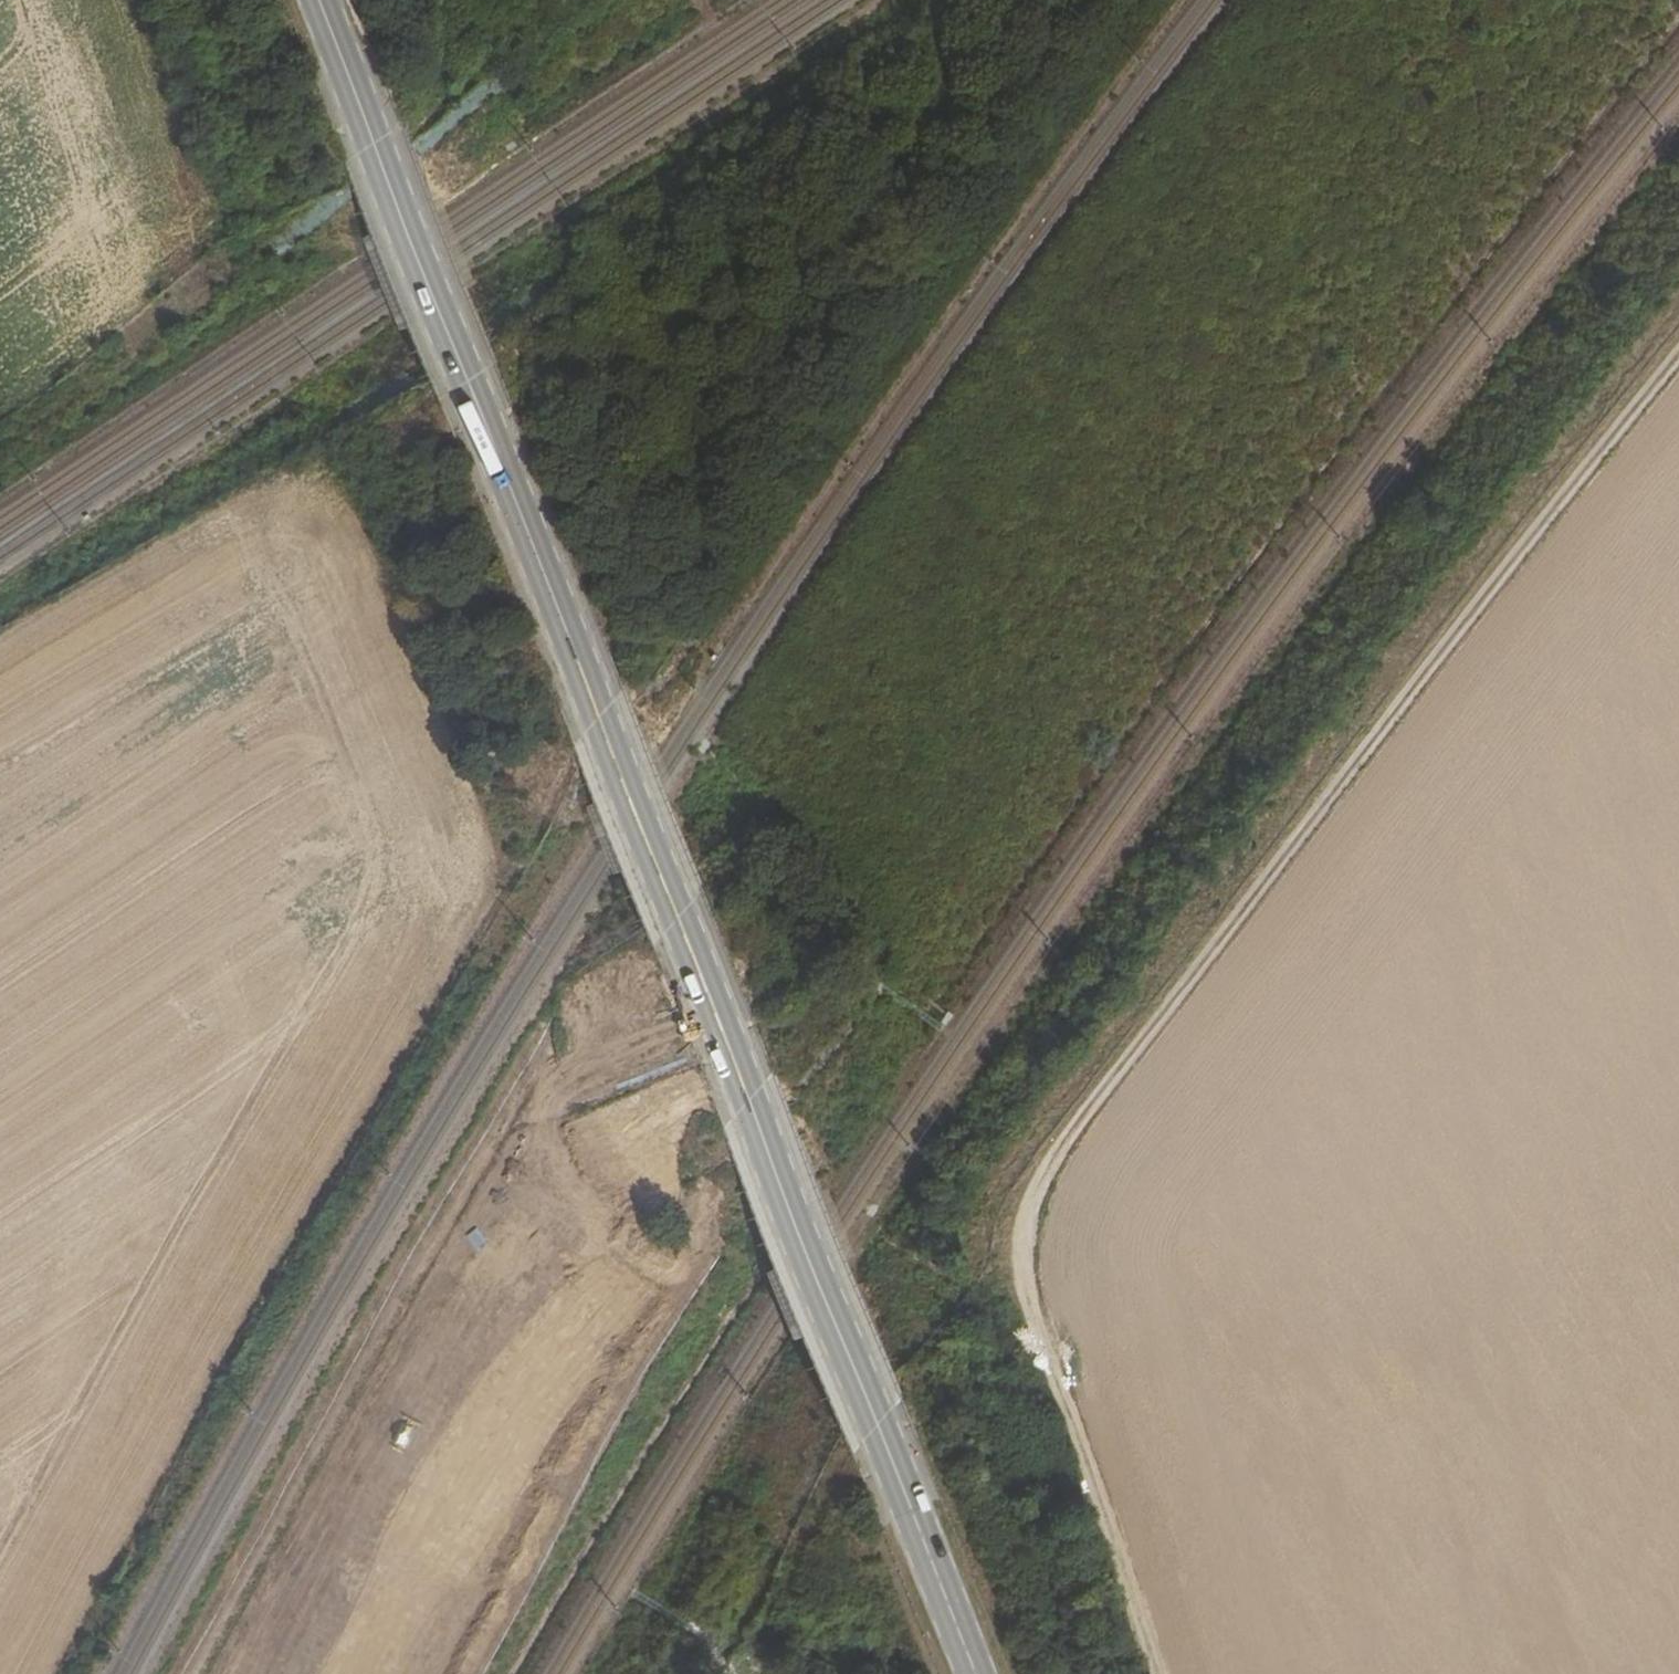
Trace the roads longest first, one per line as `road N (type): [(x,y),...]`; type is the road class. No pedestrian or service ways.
road 1 (secondary): [(322,0),(977,1673)]
road 2 (track): [(1149,1673),(1040,1340),(1023,1260),(1034,1189),(1176,993),(1678,367)]
road 3 (track): [(304,1673),(417,1466)]

